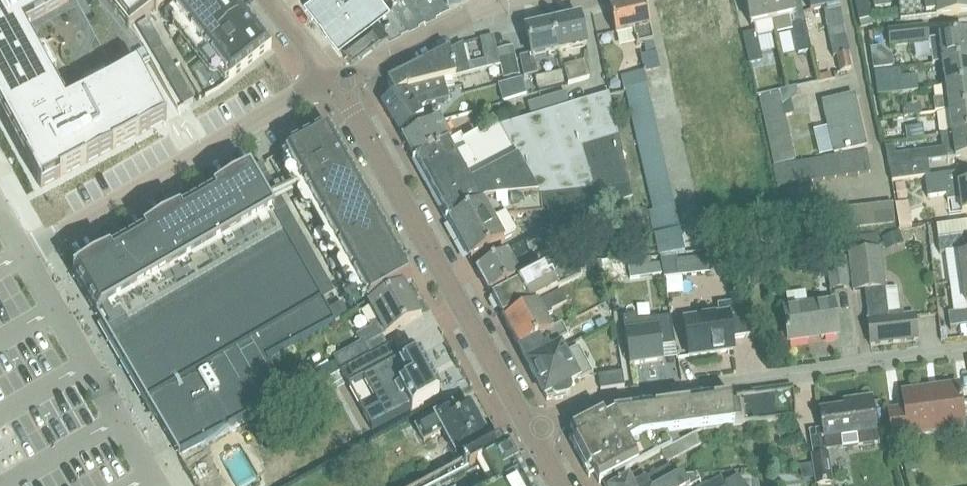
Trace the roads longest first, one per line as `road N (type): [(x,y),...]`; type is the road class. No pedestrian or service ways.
road 1 (residential): [(536,438),(595,406),(966,351)]
road 2 (unclassified): [(536,438),(337,85)]
road 3 (unclassified): [(32,250),(331,75)]
road 4 (residential): [(337,85),(492,0)]

